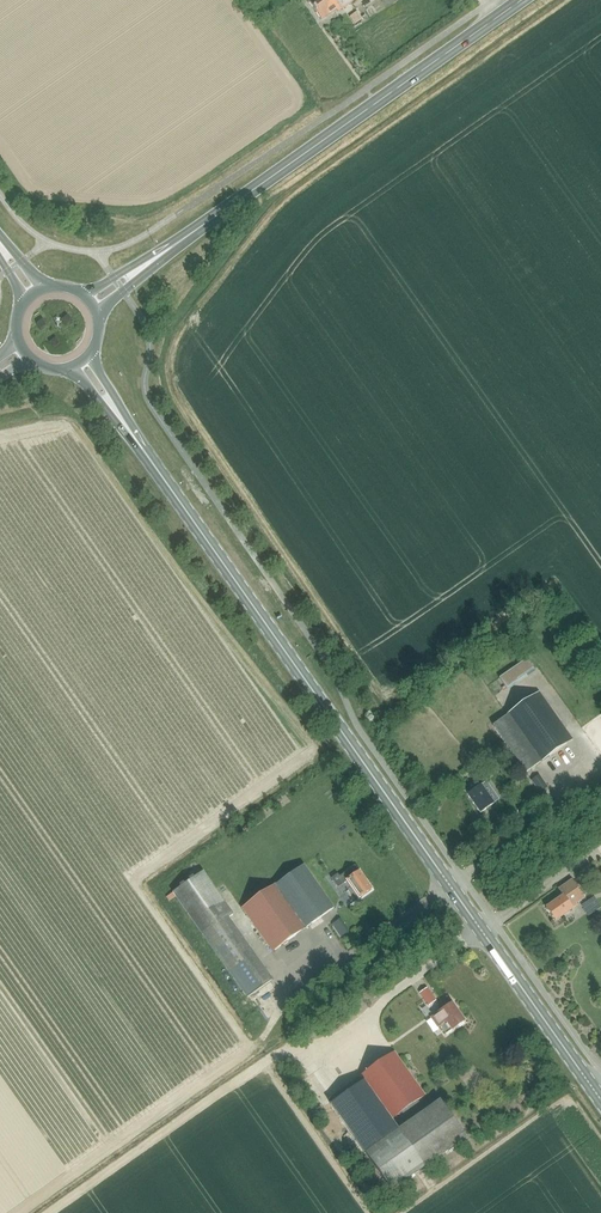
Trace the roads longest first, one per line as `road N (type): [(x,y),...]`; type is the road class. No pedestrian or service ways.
road 1 (primary): [(600,1101),(143,450)]
road 2 (tertiary): [(172,247),(521,0)]
road 3 (track): [(275,1053),(49,1212)]

